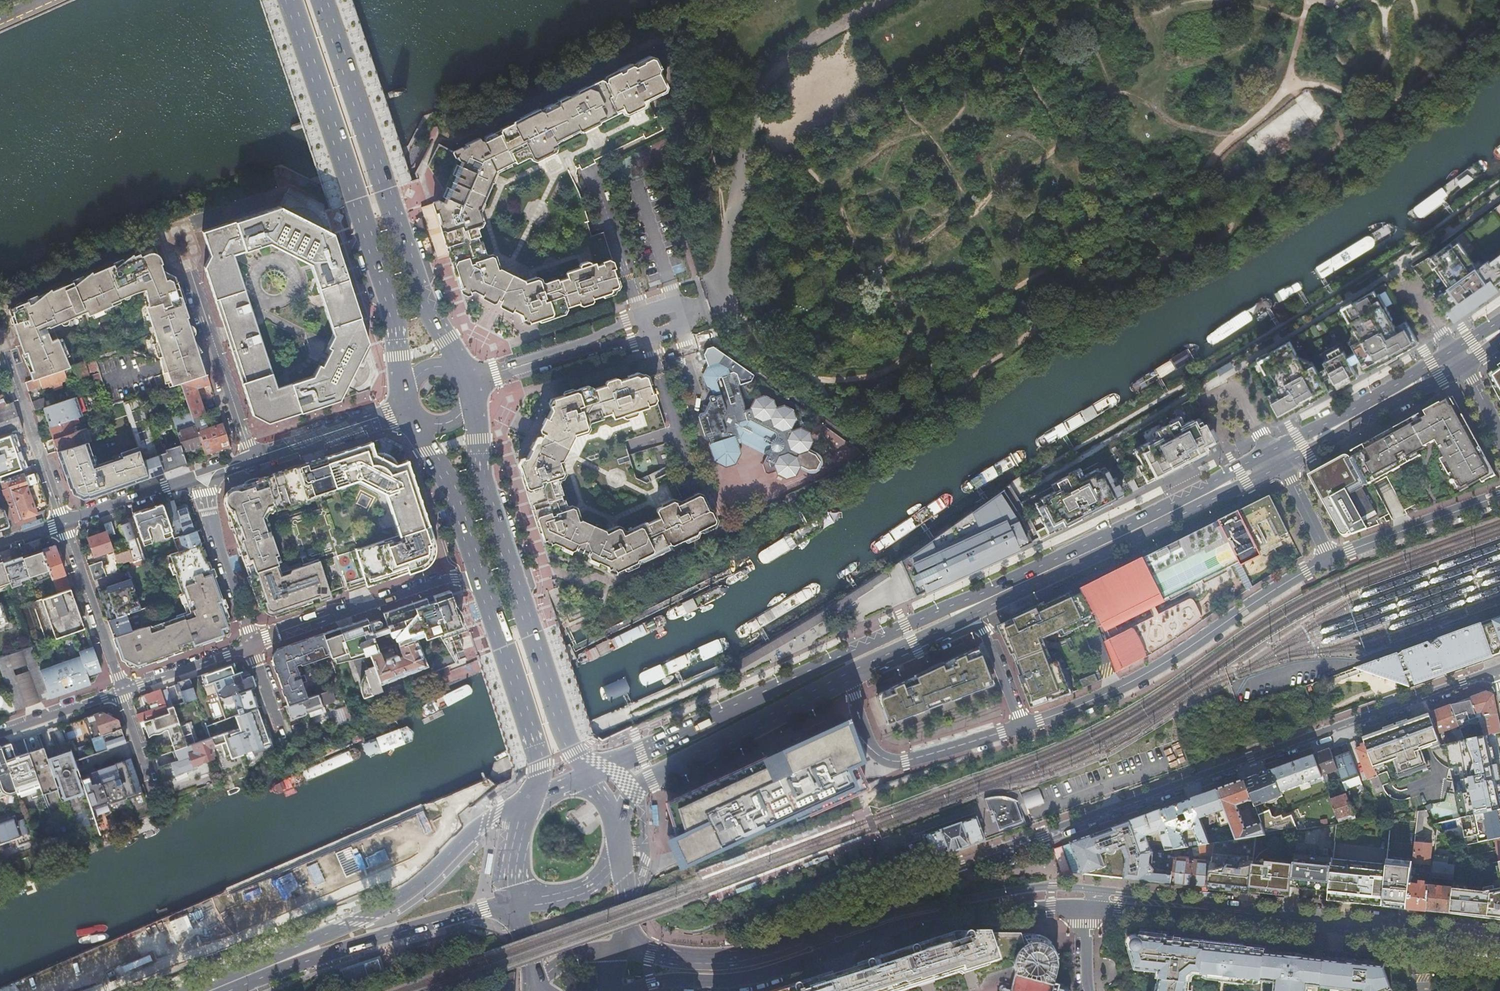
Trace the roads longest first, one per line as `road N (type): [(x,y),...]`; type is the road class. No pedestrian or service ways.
road 1 (tertiary): [(1499,671),(796,925),(755,952)]
road 2 (primary): [(1009,588),(904,625),(588,775)]
road 3 (primary): [(634,990),(677,977),(728,981),(815,963),(975,916),(1084,910)]
road 4 (primary): [(289,0),(392,301),(408,388)]
road 5 (primary): [(459,372),(417,295),(320,0)]
road 6 (primary): [(588,775),(570,753),(484,494),(468,405)]
road 7 (track): [(746,186),(1048,0)]
road 8 (residential): [(1331,558),(1149,672),(1023,726)]
road 9 (primary): [(1088,891),(1053,887),(964,900),(755,952)]
road 10 (track): [(1210,168),(1130,210),(1114,231),(931,342)]
road 11 (primary): [(530,800),(479,824),(401,897),(260,972)]
road 12 (primary): [(1276,458),(1009,588)]
road 13 (primary): [(1212,907),(1499,937)]
road 14 (track): [(1499,7),(1408,98),(1369,123),(1355,119),(1332,89),(1282,90)]
road 15 (primary): [(616,813),(652,780),(850,674)]
road 16 (primary): [(260,972),(517,903)]
road 17 (residential): [(251,458),(173,226)]
road 18 (track): [(931,342),(878,375),(811,376),(777,360),(731,300)]
road 19 (primary): [(478,571),(540,765),(530,800)]
road 20 (residential): [(249,643),(478,571)]
road 21 (residential): [(1023,726),(894,761),(870,743),(850,674)]
road 22 (primary): [(1458,358),(1276,458)]
road 23 (residential): [(0,343),(63,524)]
road 24 (residential): [(466,383),(645,327)]
road 25 (residential): [(1499,496),(1331,558)]
road 26 (residential): [(63,524),(122,691)]
road 27 (track): [(881,0),(794,51),(766,82),(757,109)]
road 28 (residential): [(409,407),(251,458)]
road 29 (primary): [(419,421),(478,571)]
road 30 (residential): [(590,167),(641,316)]
road 31 (residential): [(935,633),(986,631),(1023,726)]
road 32 (residential): [(648,337),(691,475)]
road 33 (residential): [(249,643),(209,509)]
road 34 (residential): [(122,691),(249,643)]
road 35 (primary): [(755,952),(622,949)]
road 36 (primary): [(1084,910),(1174,915),(1212,907)]
road 37 (residential): [(0,731),(122,691)]
road 38 (residential): [(183,481),(63,524)]
road 39 (primary): [(1212,907),(1088,891)]
road 40 (primary): [(517,903),(582,890),(621,851)]
road 41 (residential): [(122,691),(160,805)]

